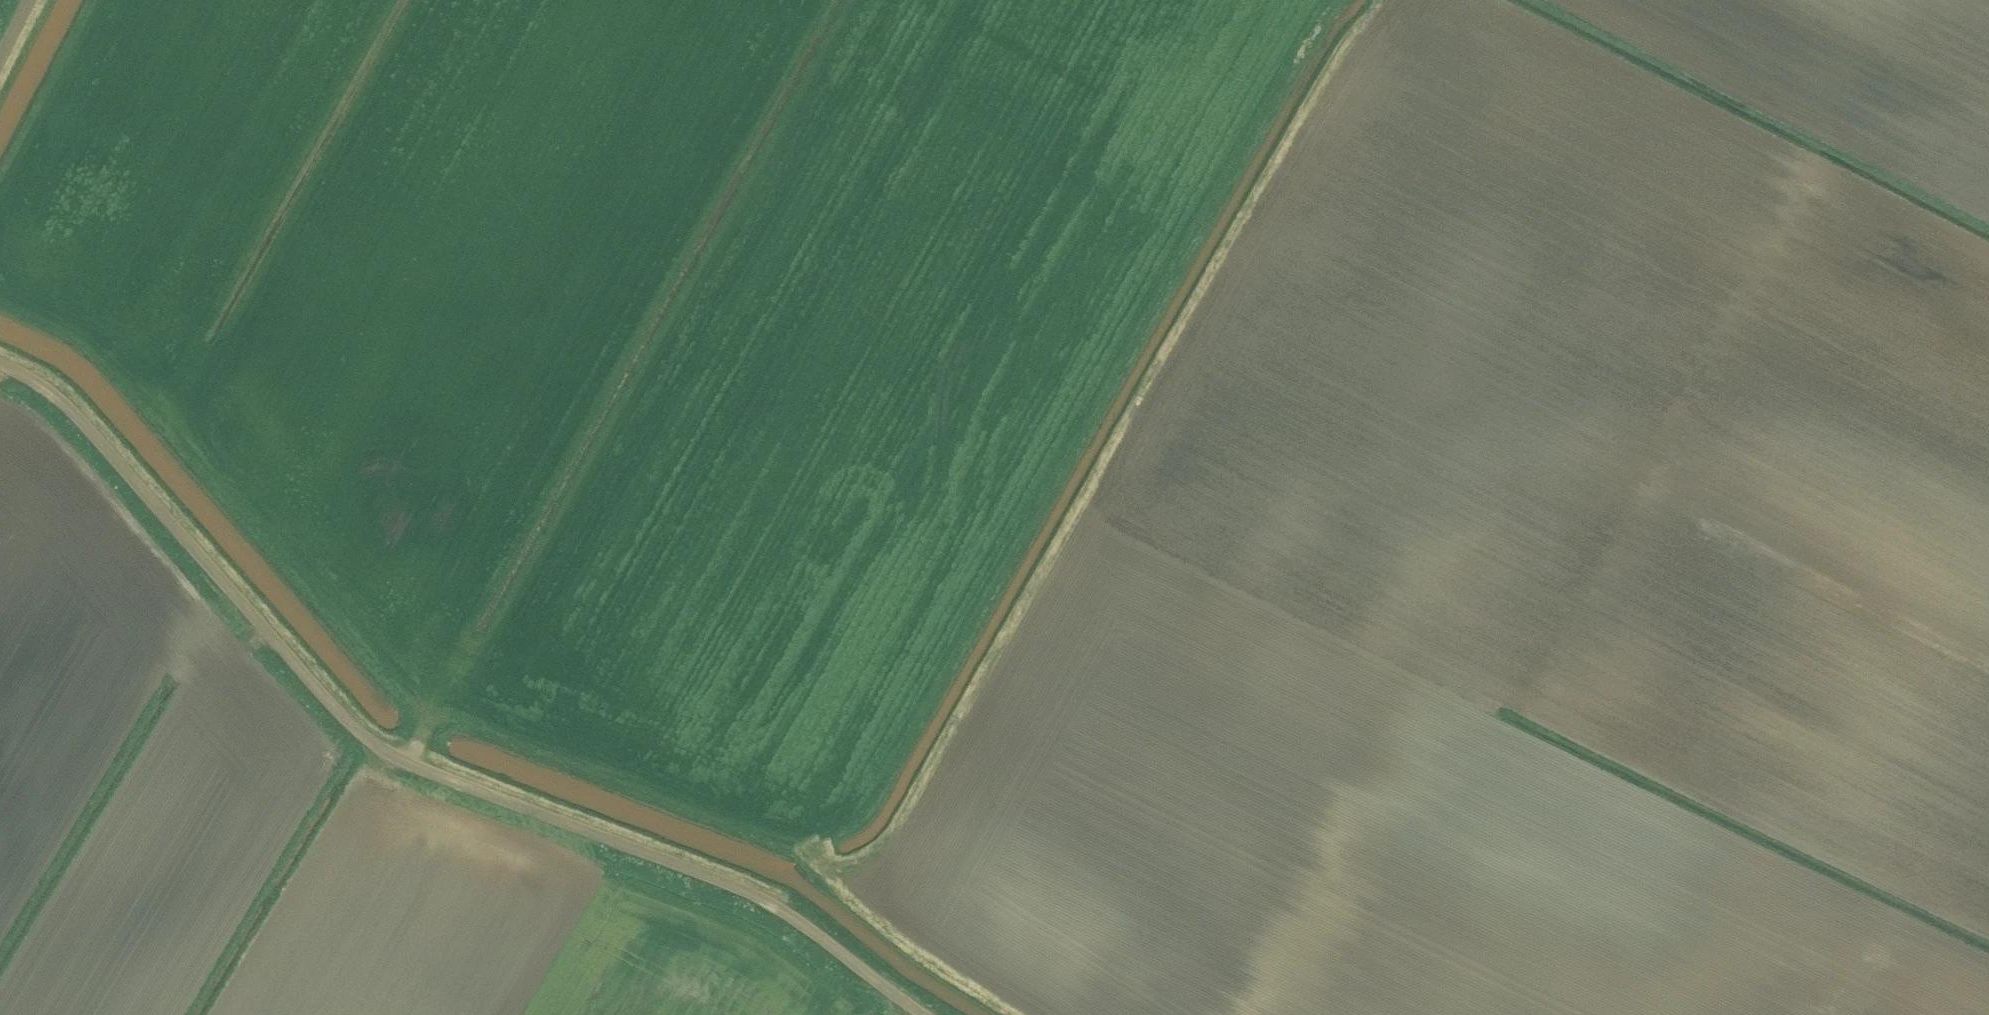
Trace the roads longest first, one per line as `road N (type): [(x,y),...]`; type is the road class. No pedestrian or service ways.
road 1 (unclassified): [(924,1014),(740,889),(380,751),(342,719),(67,407),(0,366)]

